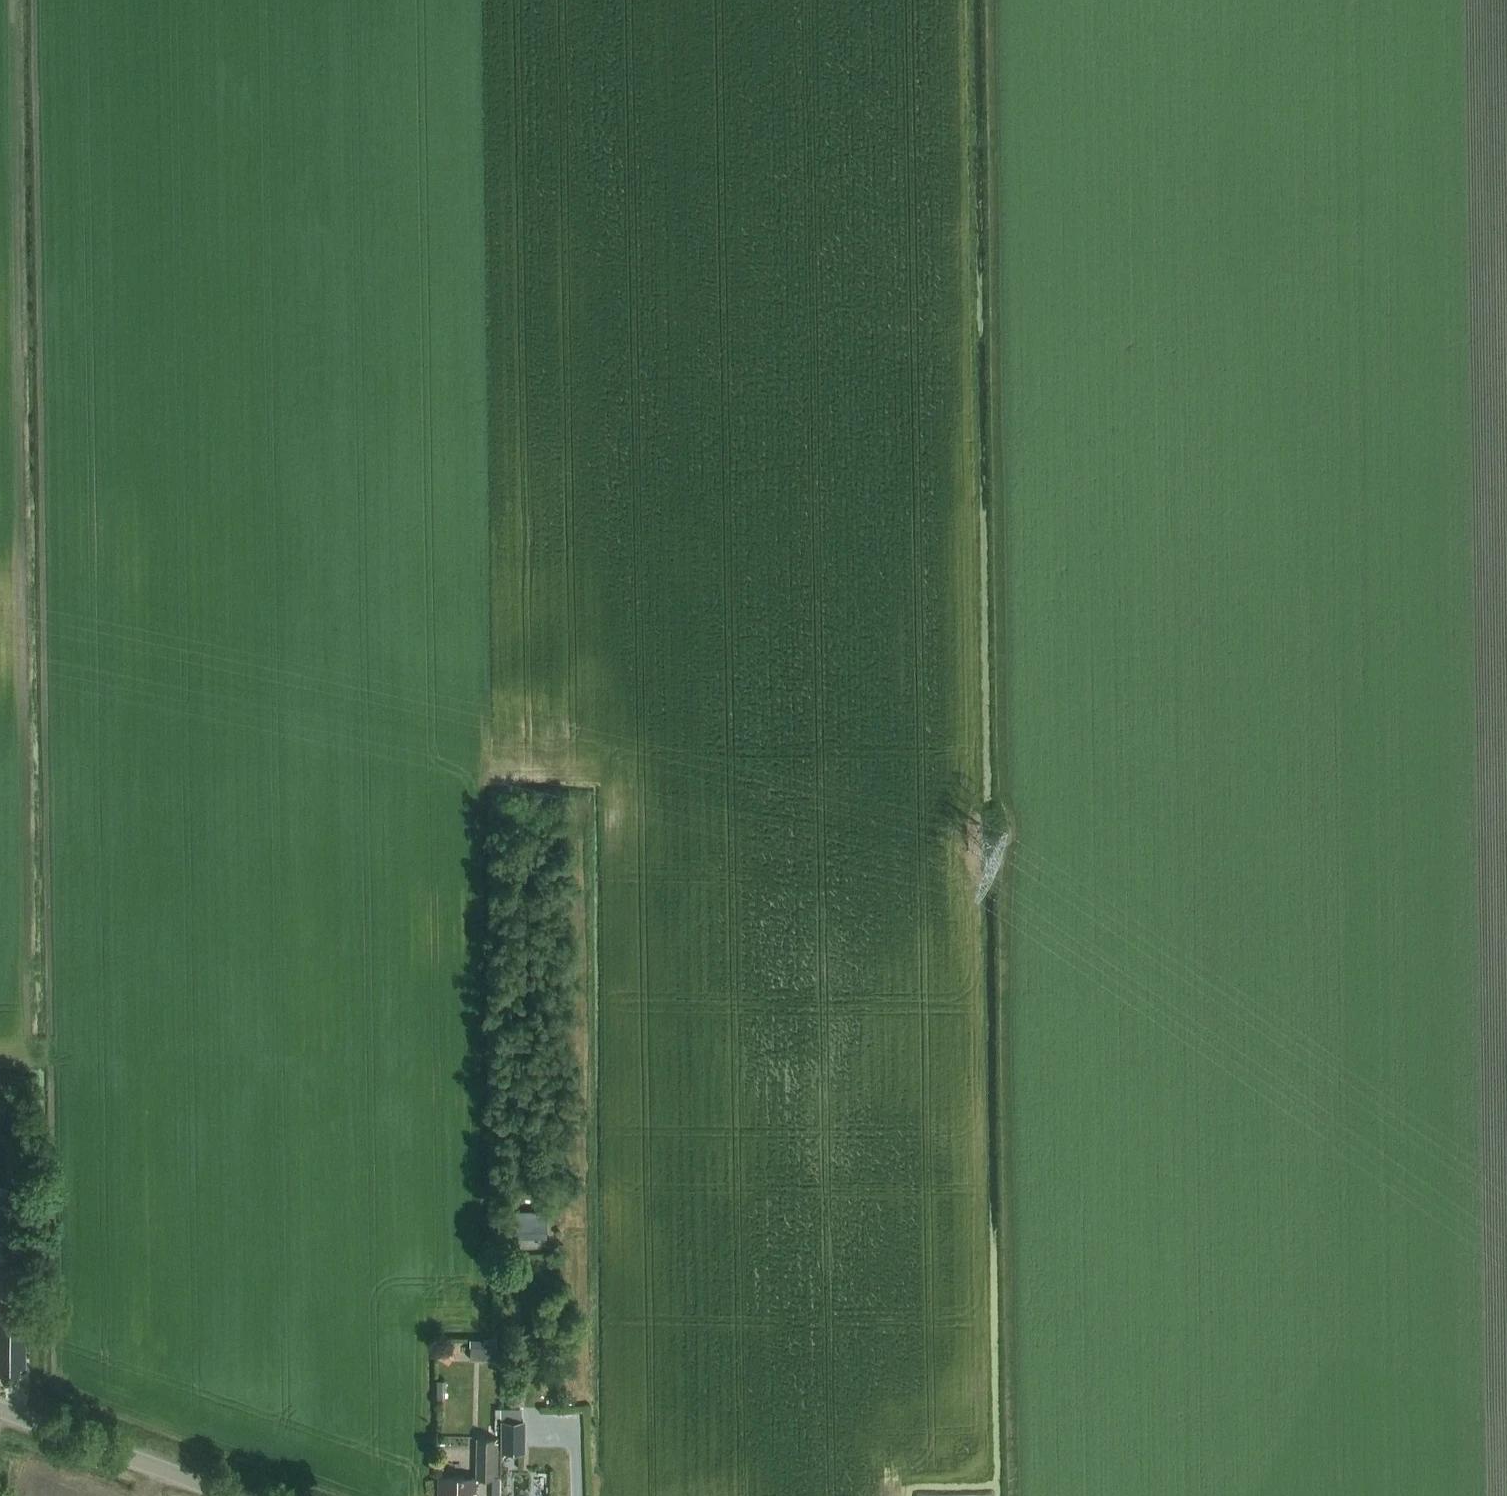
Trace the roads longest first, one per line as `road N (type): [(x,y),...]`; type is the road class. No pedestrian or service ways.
road 1 (residential): [(216,1495),(0,1415)]

